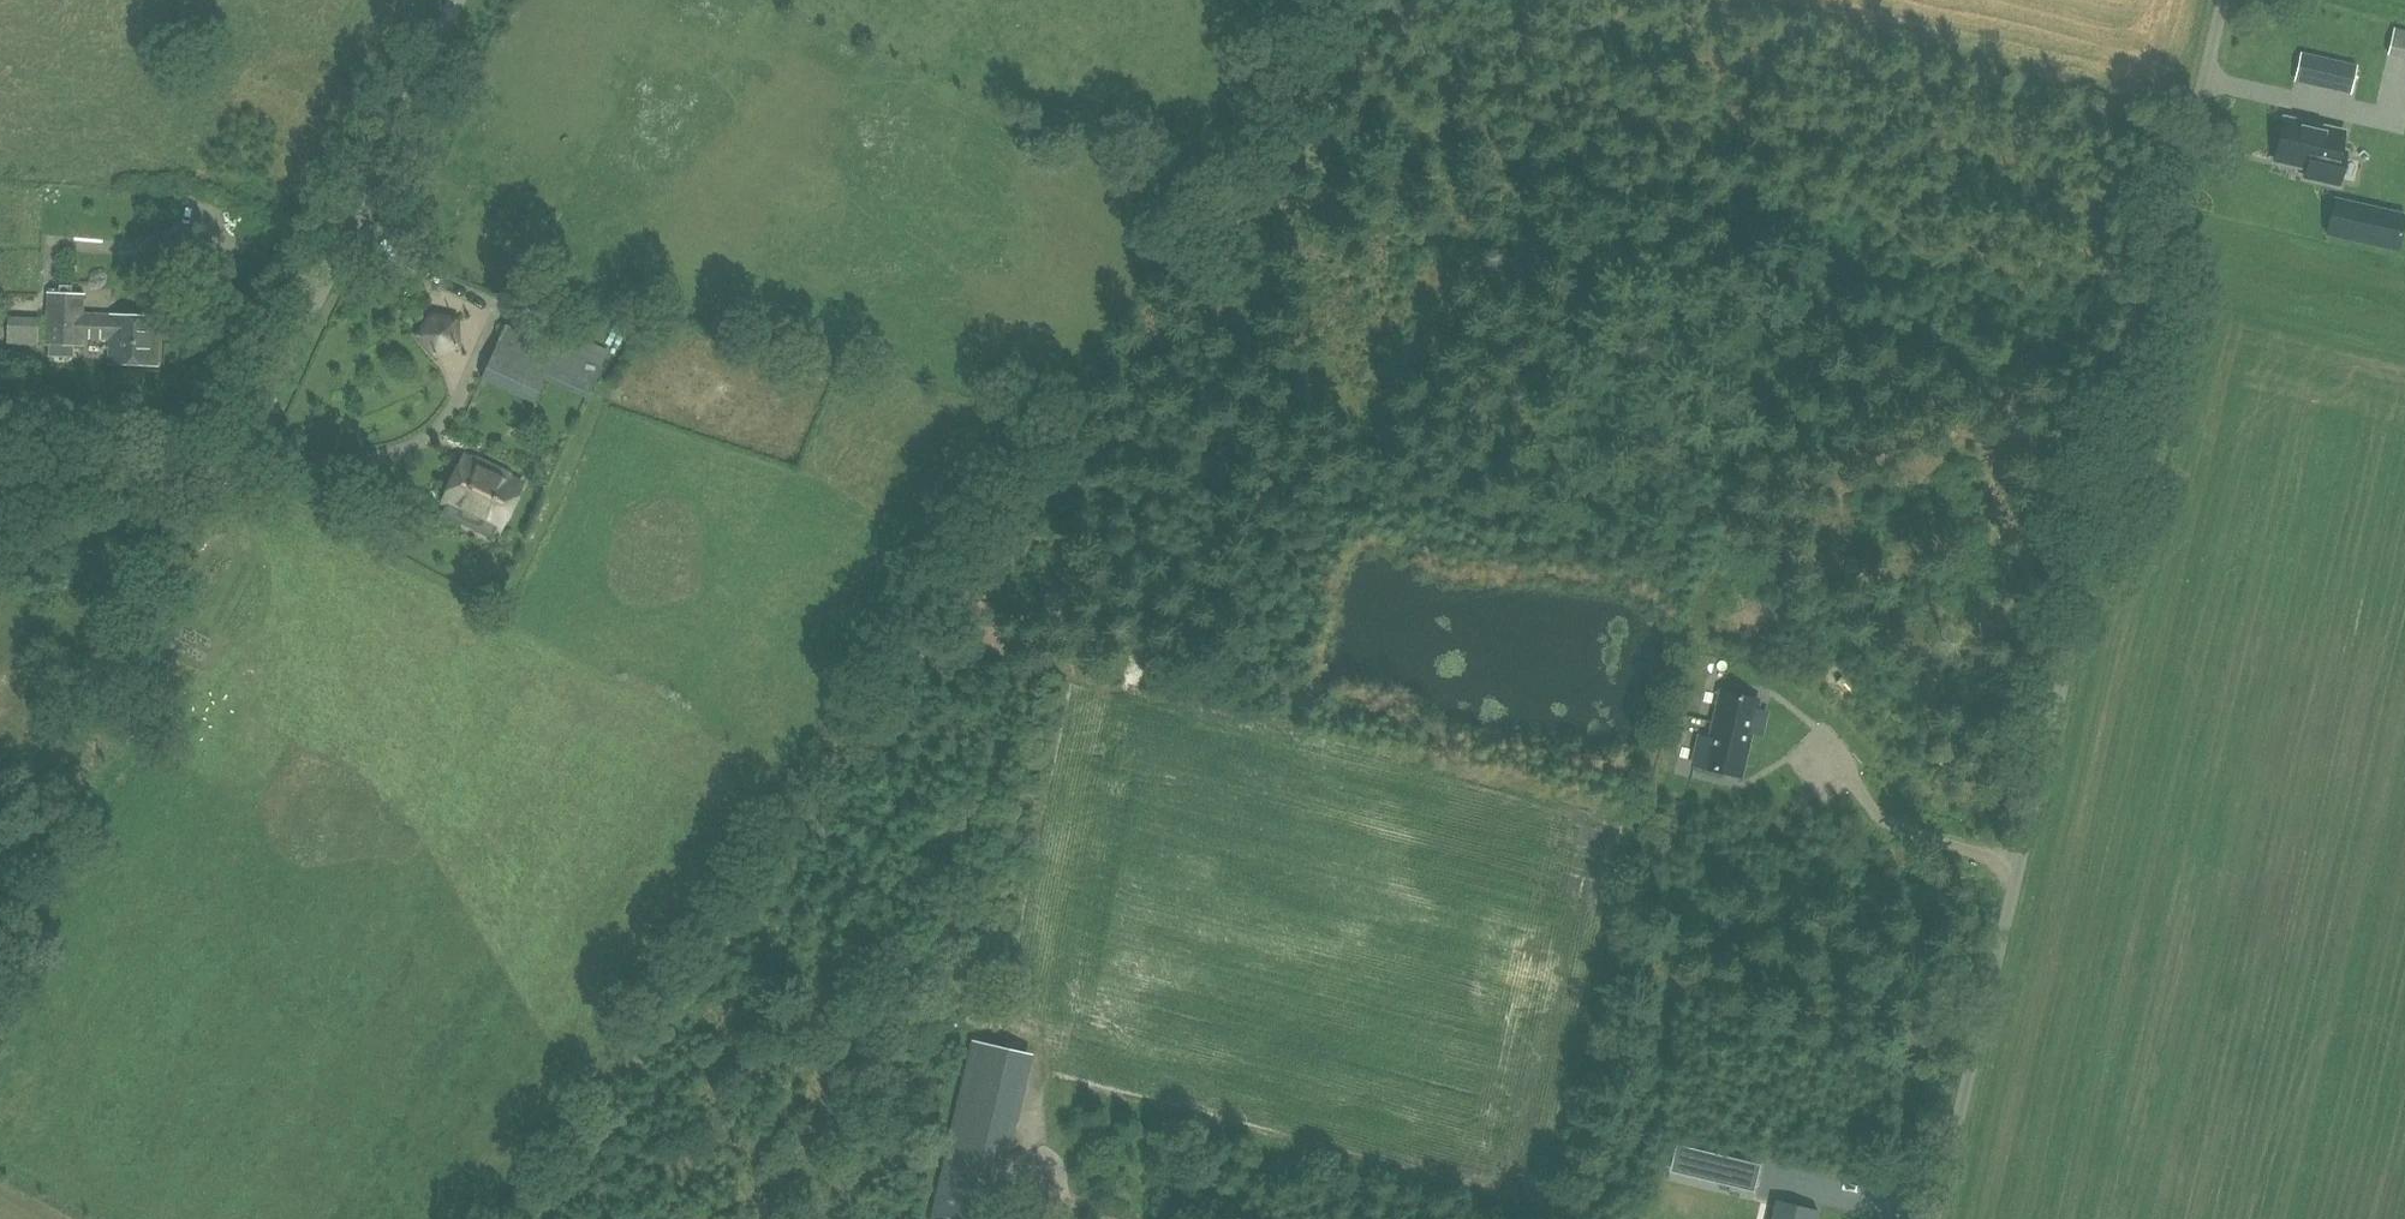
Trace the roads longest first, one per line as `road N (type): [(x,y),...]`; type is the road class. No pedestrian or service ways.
road 1 (unclassified): [(1936,1218),(2225,0)]
road 2 (unclassified): [(0,476),(191,469),(242,444),(455,0)]
road 3 (track): [(0,882),(205,491),(208,465)]

